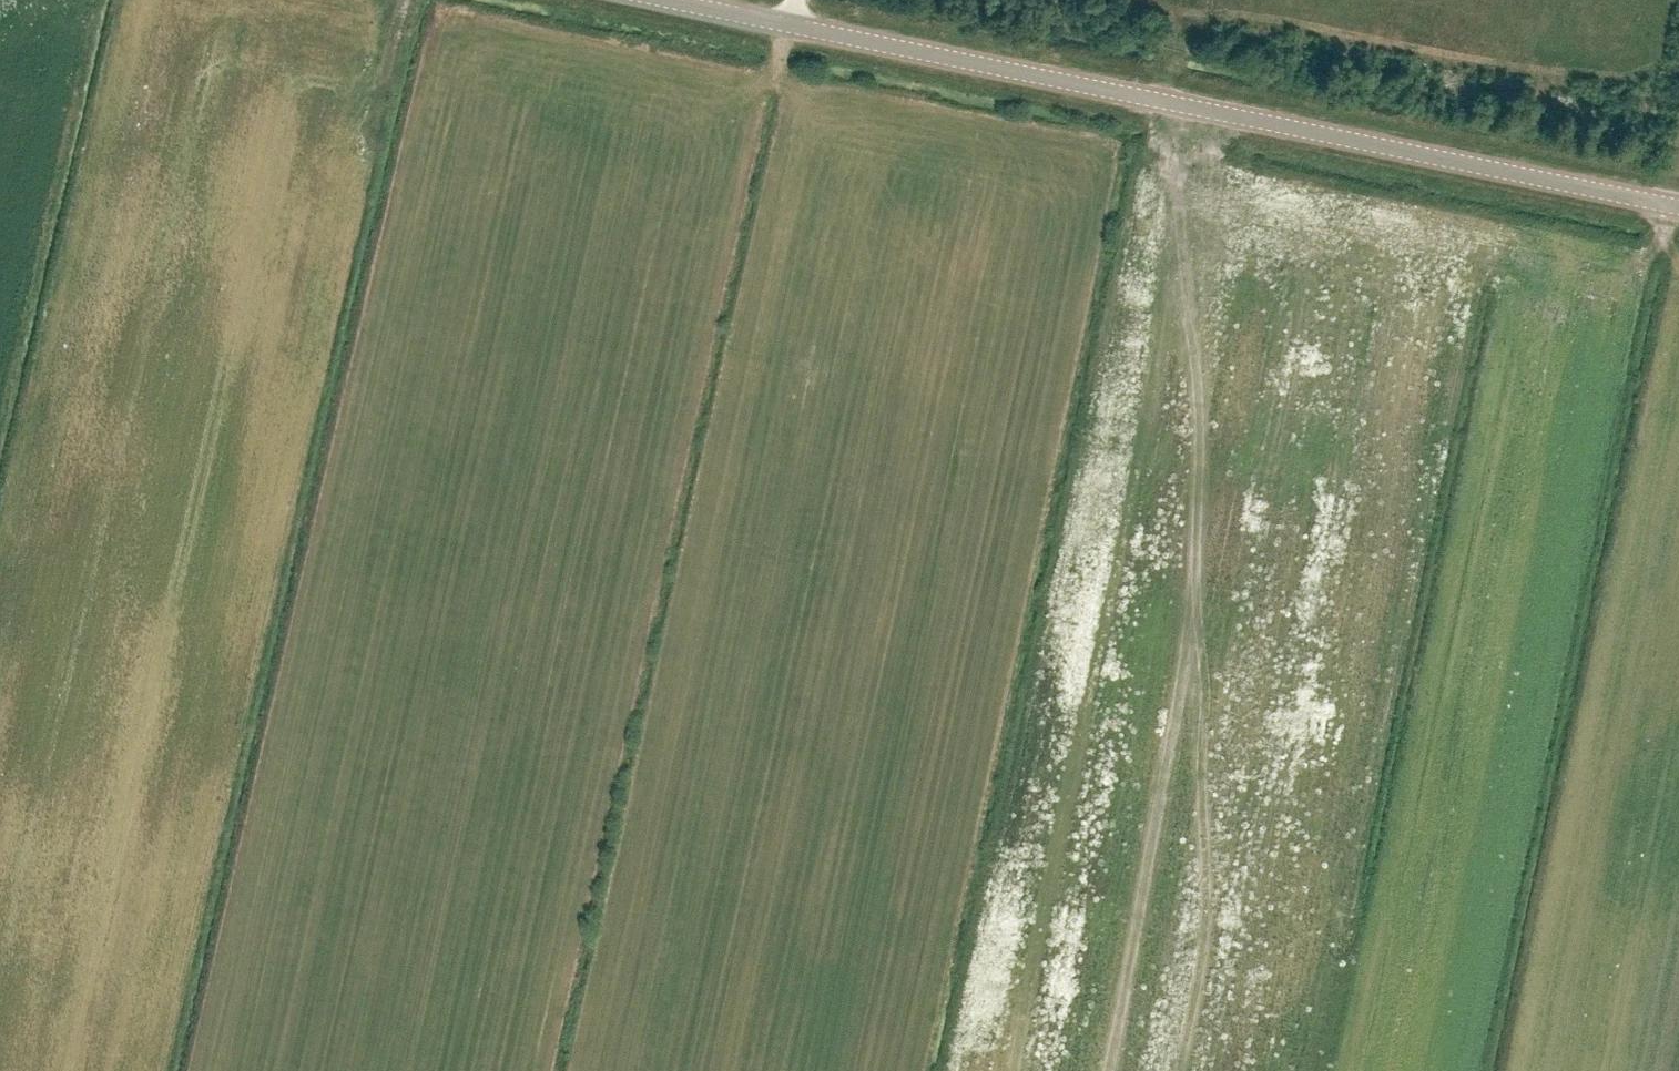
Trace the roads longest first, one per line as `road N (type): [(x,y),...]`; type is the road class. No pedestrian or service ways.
road 1 (unclassified): [(1678,206),(790,24)]

